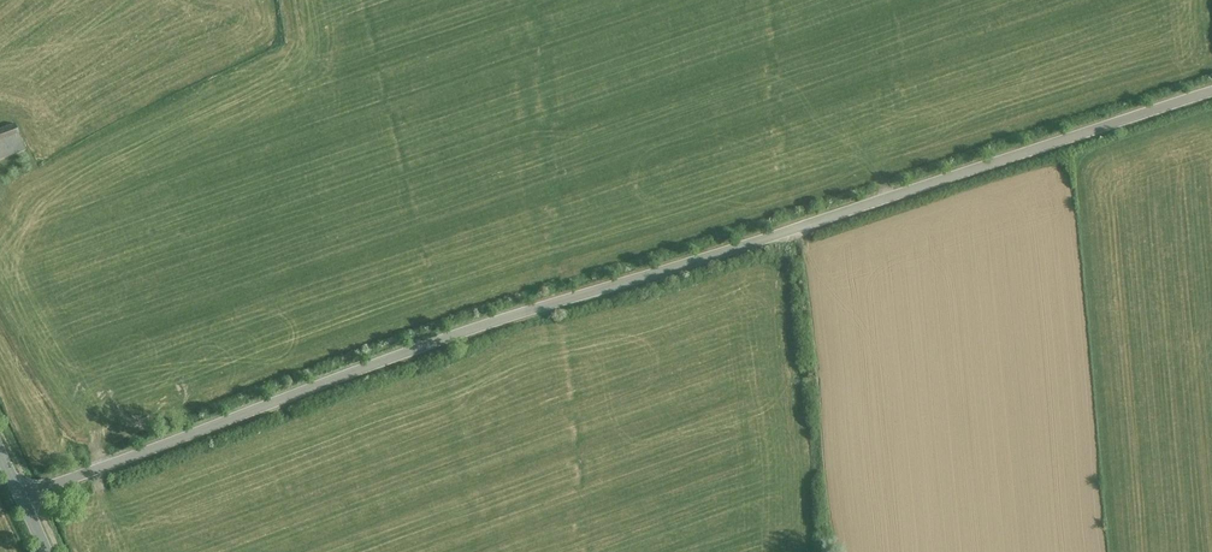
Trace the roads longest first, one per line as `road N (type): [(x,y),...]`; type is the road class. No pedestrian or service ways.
road 1 (unclassified): [(19,499),(526,310),(1211,92)]

